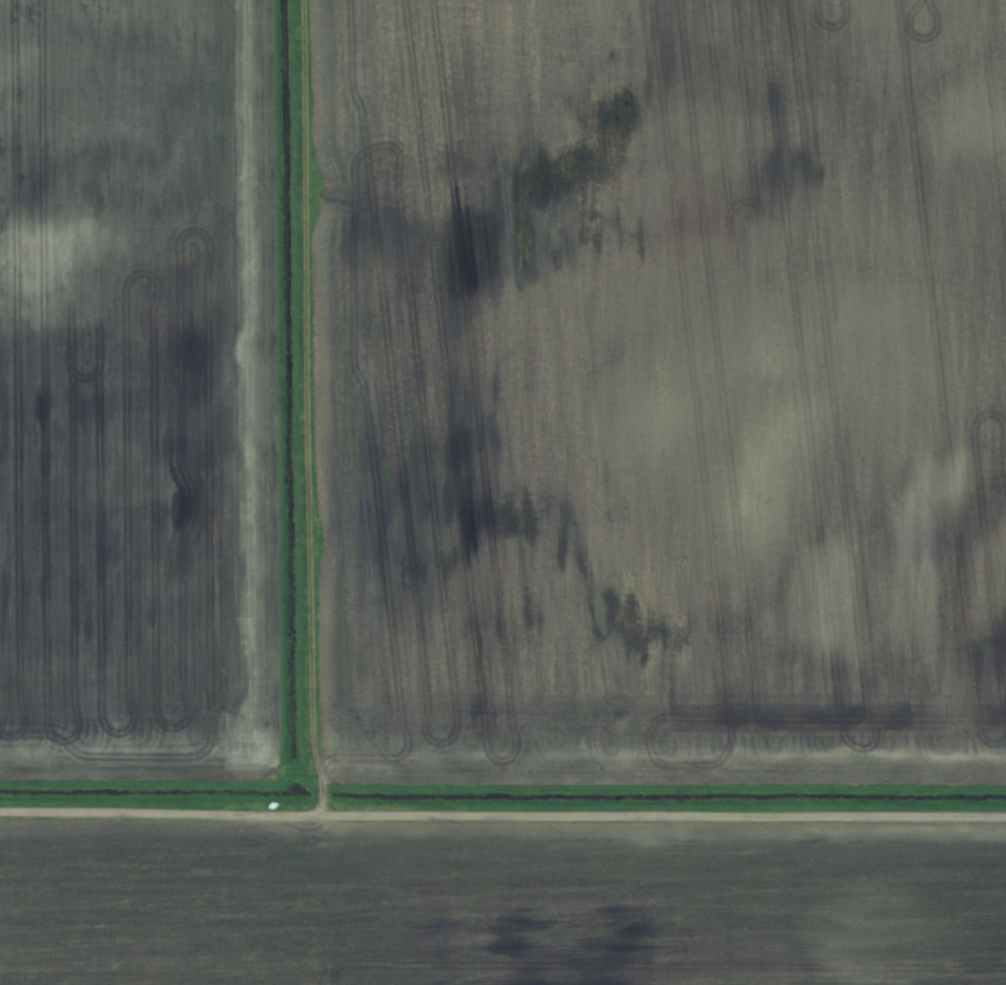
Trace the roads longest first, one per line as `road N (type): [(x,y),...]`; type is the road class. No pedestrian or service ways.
road 1 (residential): [(1005,819),(0,815)]

